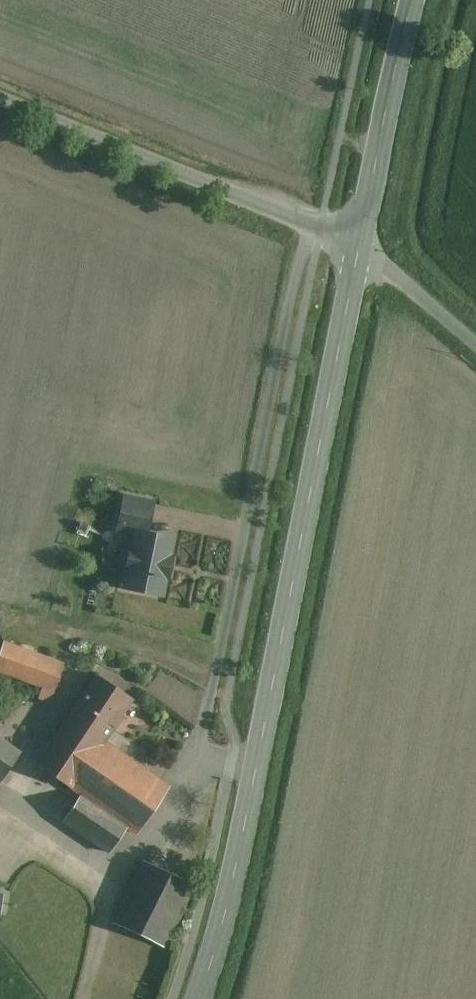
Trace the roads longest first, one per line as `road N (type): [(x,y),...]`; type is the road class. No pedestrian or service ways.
road 1 (secondary): [(359,246),(238,858),(198,998)]
road 2 (unclassified): [(359,246),(0,97)]
road 3 (secondary): [(415,0),(359,246)]
road 4 (unclassified): [(359,246),(475,345)]

